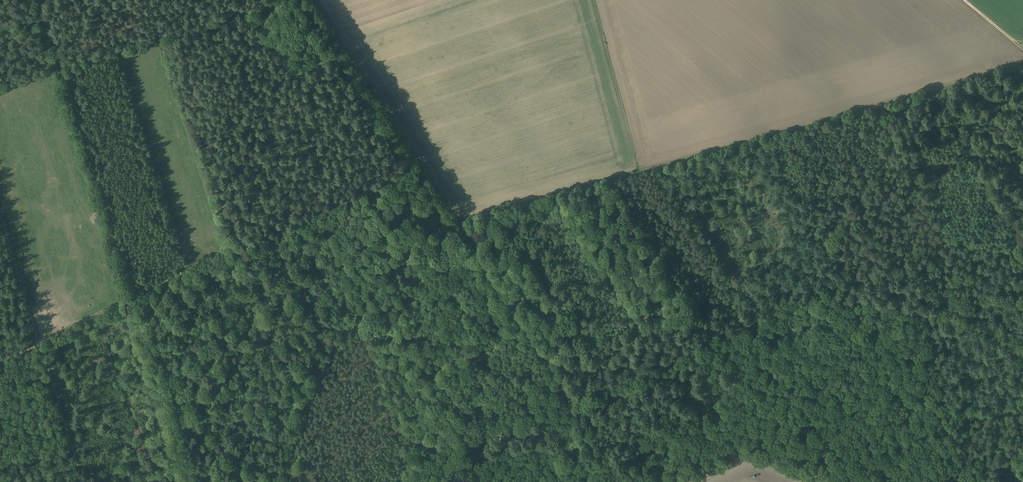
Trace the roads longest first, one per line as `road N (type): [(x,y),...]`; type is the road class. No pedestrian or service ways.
road 1 (track): [(38,344),(416,165),(567,390)]
road 2 (track): [(405,481),(567,360),(632,323),(1022,244)]
road 3 (track): [(455,224),(1022,61)]
road 4 (track): [(1022,335),(935,307),(929,332),(860,329),(767,350),(723,368),(688,345),(567,390)]
road 5 (track): [(412,477),(321,214),(275,0)]
road 6 (track): [(37,0),(134,298)]
road 7 (track): [(58,67),(273,0)]
road 8 (track): [(416,165),(308,0)]
road 9 (track): [(190,481),(131,299)]
road 10 (track): [(594,0),(639,172)]
road 11 (track): [(929,332),(943,400),(937,422),(995,481)]

